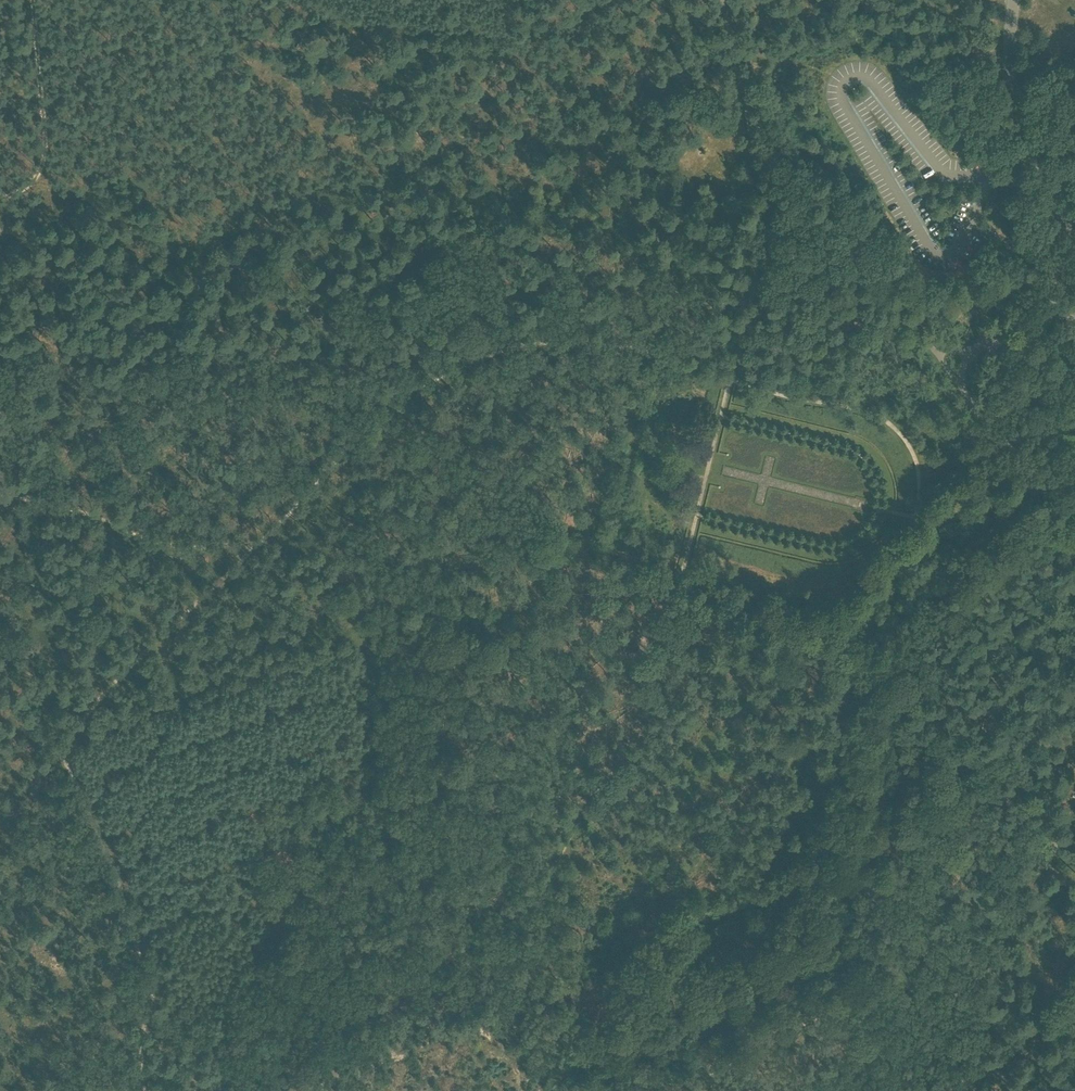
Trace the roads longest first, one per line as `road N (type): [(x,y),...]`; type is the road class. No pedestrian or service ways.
road 1 (unclassified): [(1074,240),(1021,117),(1010,68),(1013,0)]
road 2 (track): [(0,530),(164,535),(247,552)]
road 3 (track): [(0,199),(36,178),(44,156),(33,0)]

